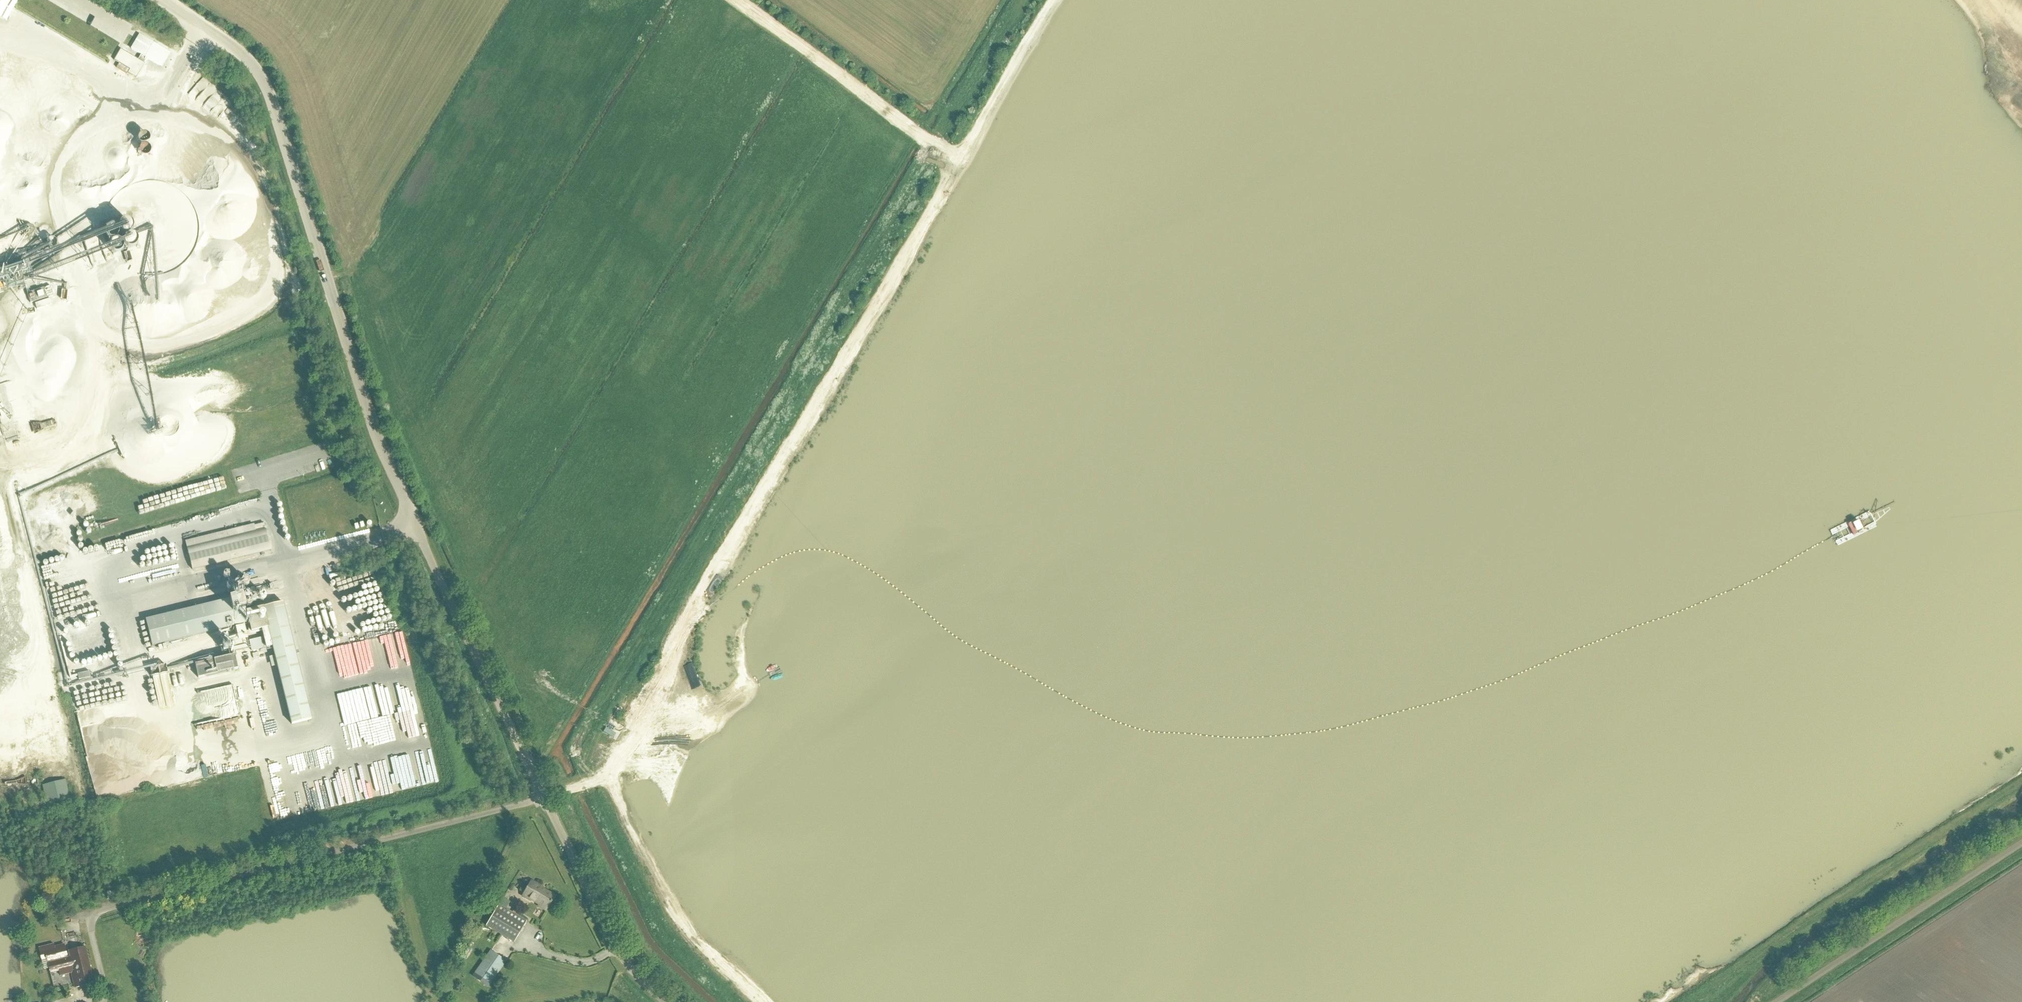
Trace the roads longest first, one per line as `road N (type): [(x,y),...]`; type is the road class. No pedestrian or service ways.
road 1 (unclassified): [(664,1001),(611,938),(413,526),(380,447),(262,78),(237,50),(161,0)]
road 2 (track): [(544,796),(80,912)]
road 3 (track): [(948,189),(945,155),(733,0)]
road 4 (tertiary): [(1775,1001),(2021,841)]

